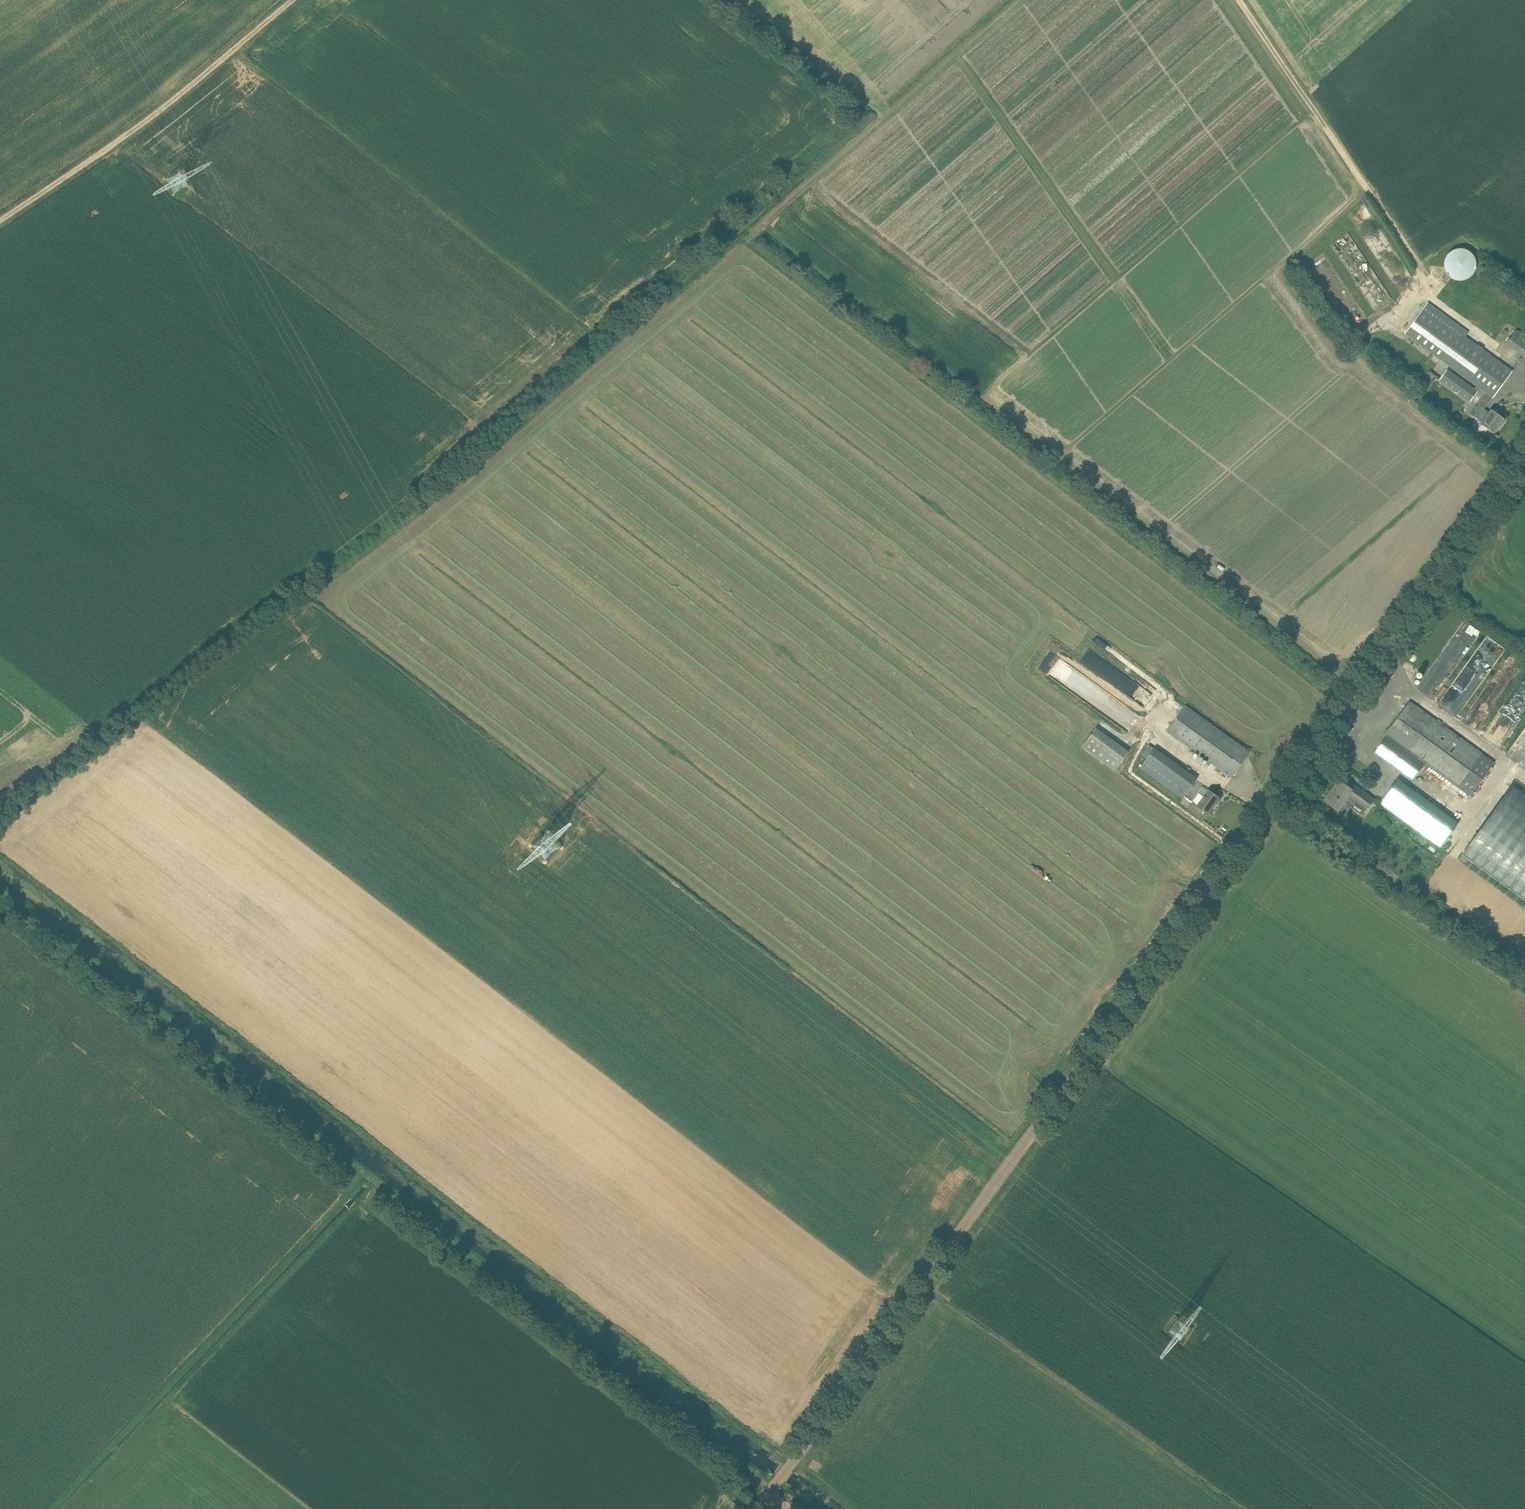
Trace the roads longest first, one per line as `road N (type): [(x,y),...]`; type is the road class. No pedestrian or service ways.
road 1 (unclassified): [(758,1508),(1524,455)]
road 2 (track): [(290,0),(183,91),(0,218)]
road 3 (track): [(1238,0),(1417,269),(1425,293)]

